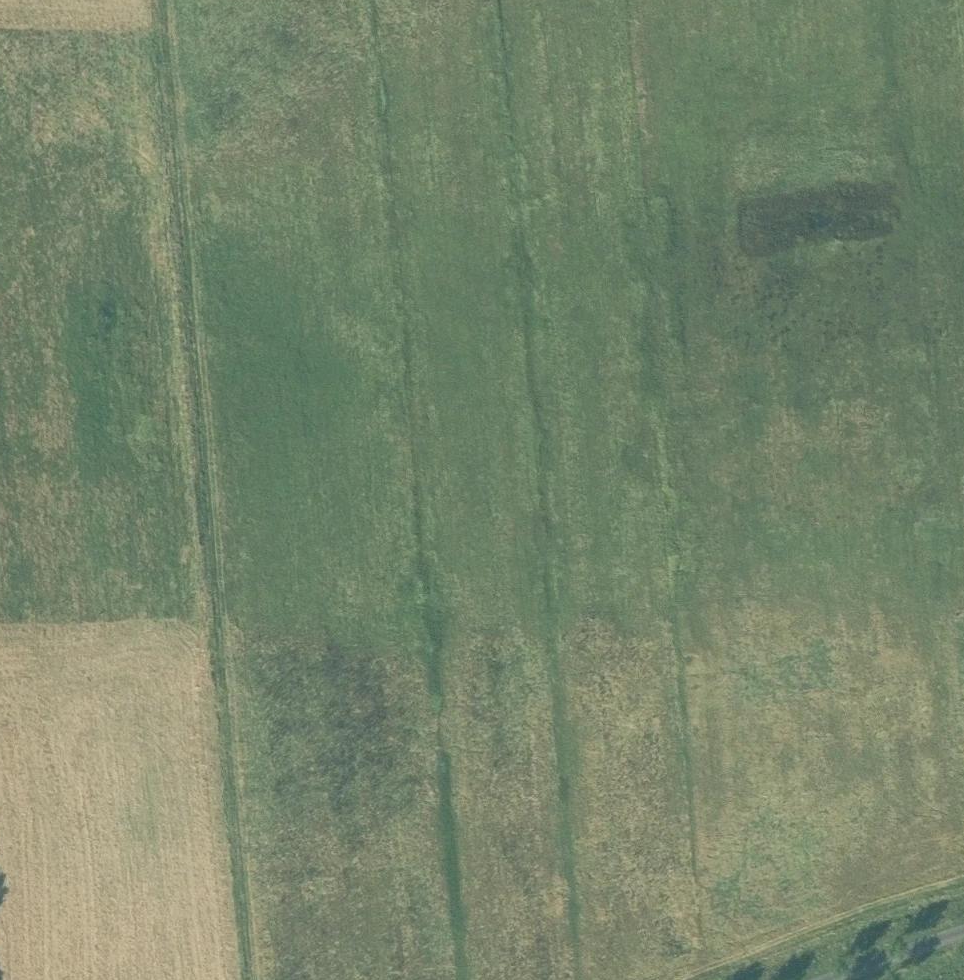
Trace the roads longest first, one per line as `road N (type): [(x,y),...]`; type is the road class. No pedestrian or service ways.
road 1 (unclassified): [(963,932),(830,979)]

